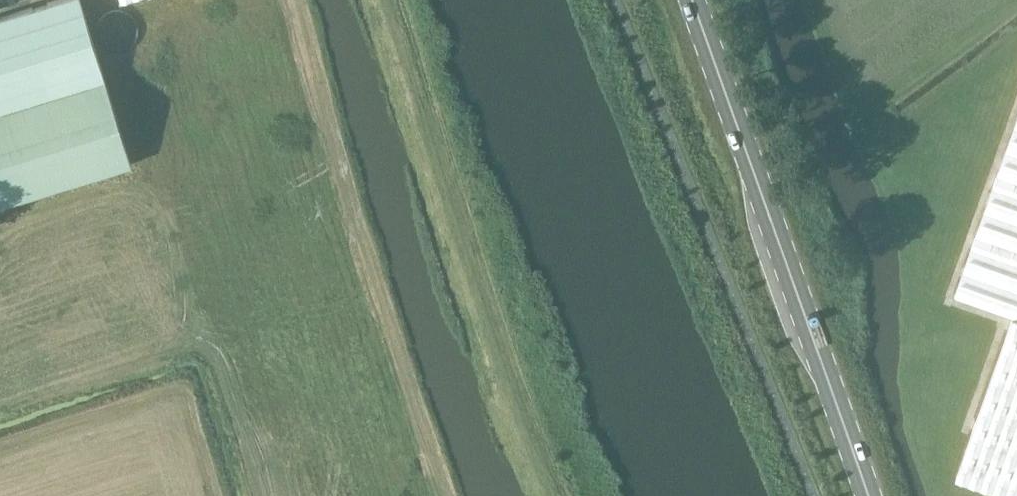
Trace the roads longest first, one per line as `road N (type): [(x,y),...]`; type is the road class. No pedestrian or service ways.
road 1 (primary): [(867,495),(693,0)]

